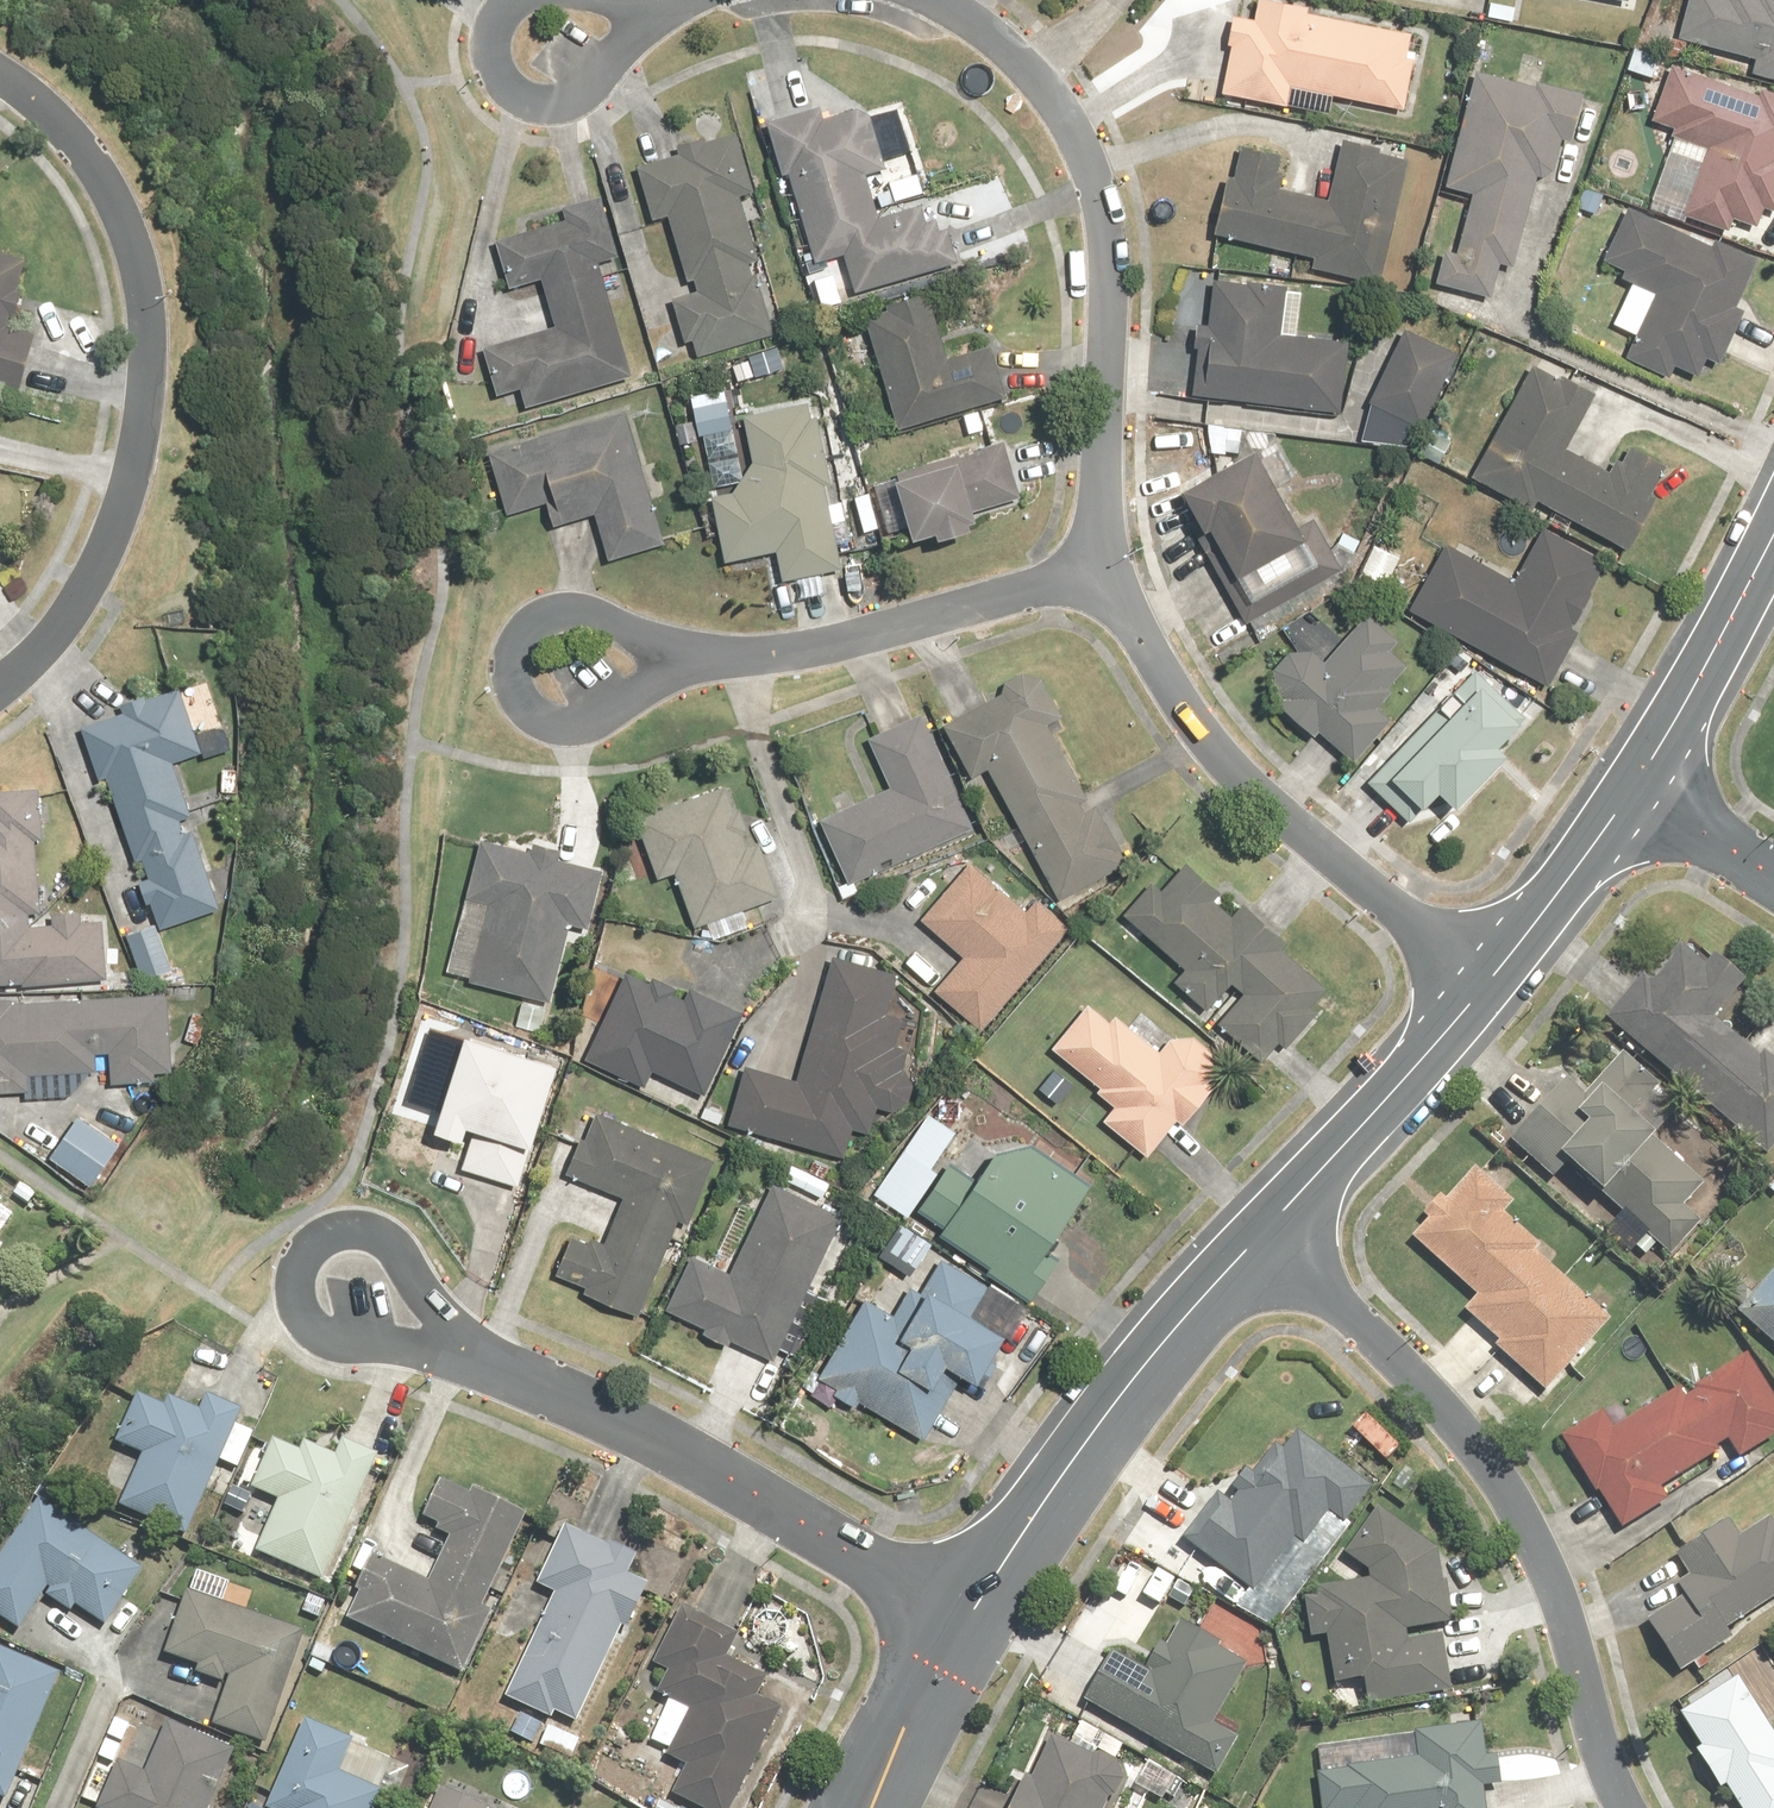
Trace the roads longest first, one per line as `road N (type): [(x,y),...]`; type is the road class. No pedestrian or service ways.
road 1 (residential): [(0,683),(29,661),(99,567),(129,469),(150,333),(126,236),(90,154),(0,75)]
road 2 (residential): [(1263,1232),(1366,1325),(1496,1474),(1539,1550),(1590,1715),(1632,1807)]
road 3 (residential): [(1102,573),(1113,299),(1102,215),(1085,157),(1051,101),(940,0)]
road 4 (residential): [(468,1356),(677,1451),(969,1624)]
road 5 (residential): [(1486,984),(1266,799),(1203,737),(1102,573)]
road 6 (residential): [(969,1624),(1157,1348),(1263,1232)]
road 7 (residential): [(687,649),(779,653),(1102,573)]
road 8 (residential): [(468,1356),(318,1335),(291,1306),(296,1255),(329,1231),(359,1229),(420,1301)]
road 9 (residential): [(687,649),(562,618),(511,652),(518,693),(546,714),(580,724),(622,699)]
road 10 (residential): [(1263,1232),(1486,984)]
road 11 (residential): [(1642,786),(1773,521)]
road 12 (residential): [(647,10),(575,100),(547,108),(524,103),(498,68),(495,11),(504,0)]
road 13 (residential): [(1486,984),(1642,786)]
road 14 (residential): [(870,1807),(912,1710),(969,1624)]
road 15 (residential): [(1642,786),(1773,874)]

